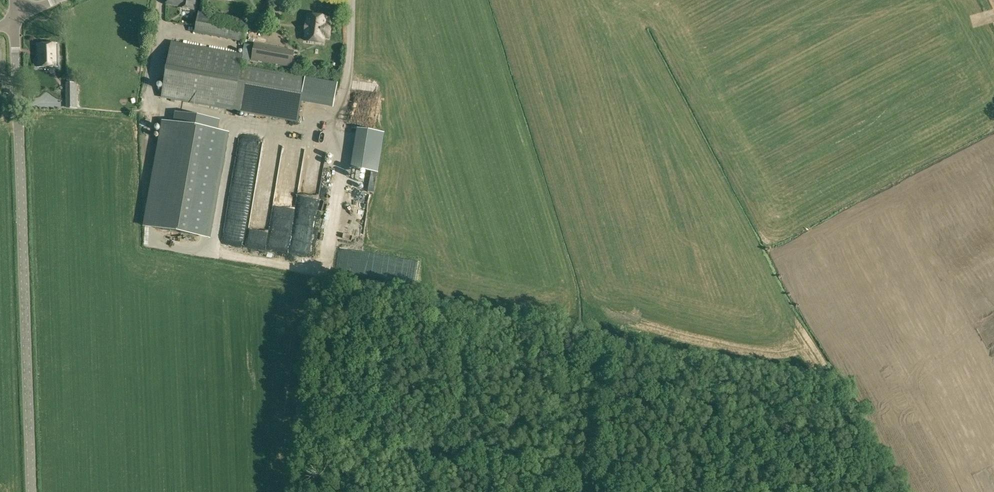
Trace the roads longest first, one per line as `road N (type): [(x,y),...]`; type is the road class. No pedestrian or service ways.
road 1 (unclassified): [(31,491),(15,19)]

